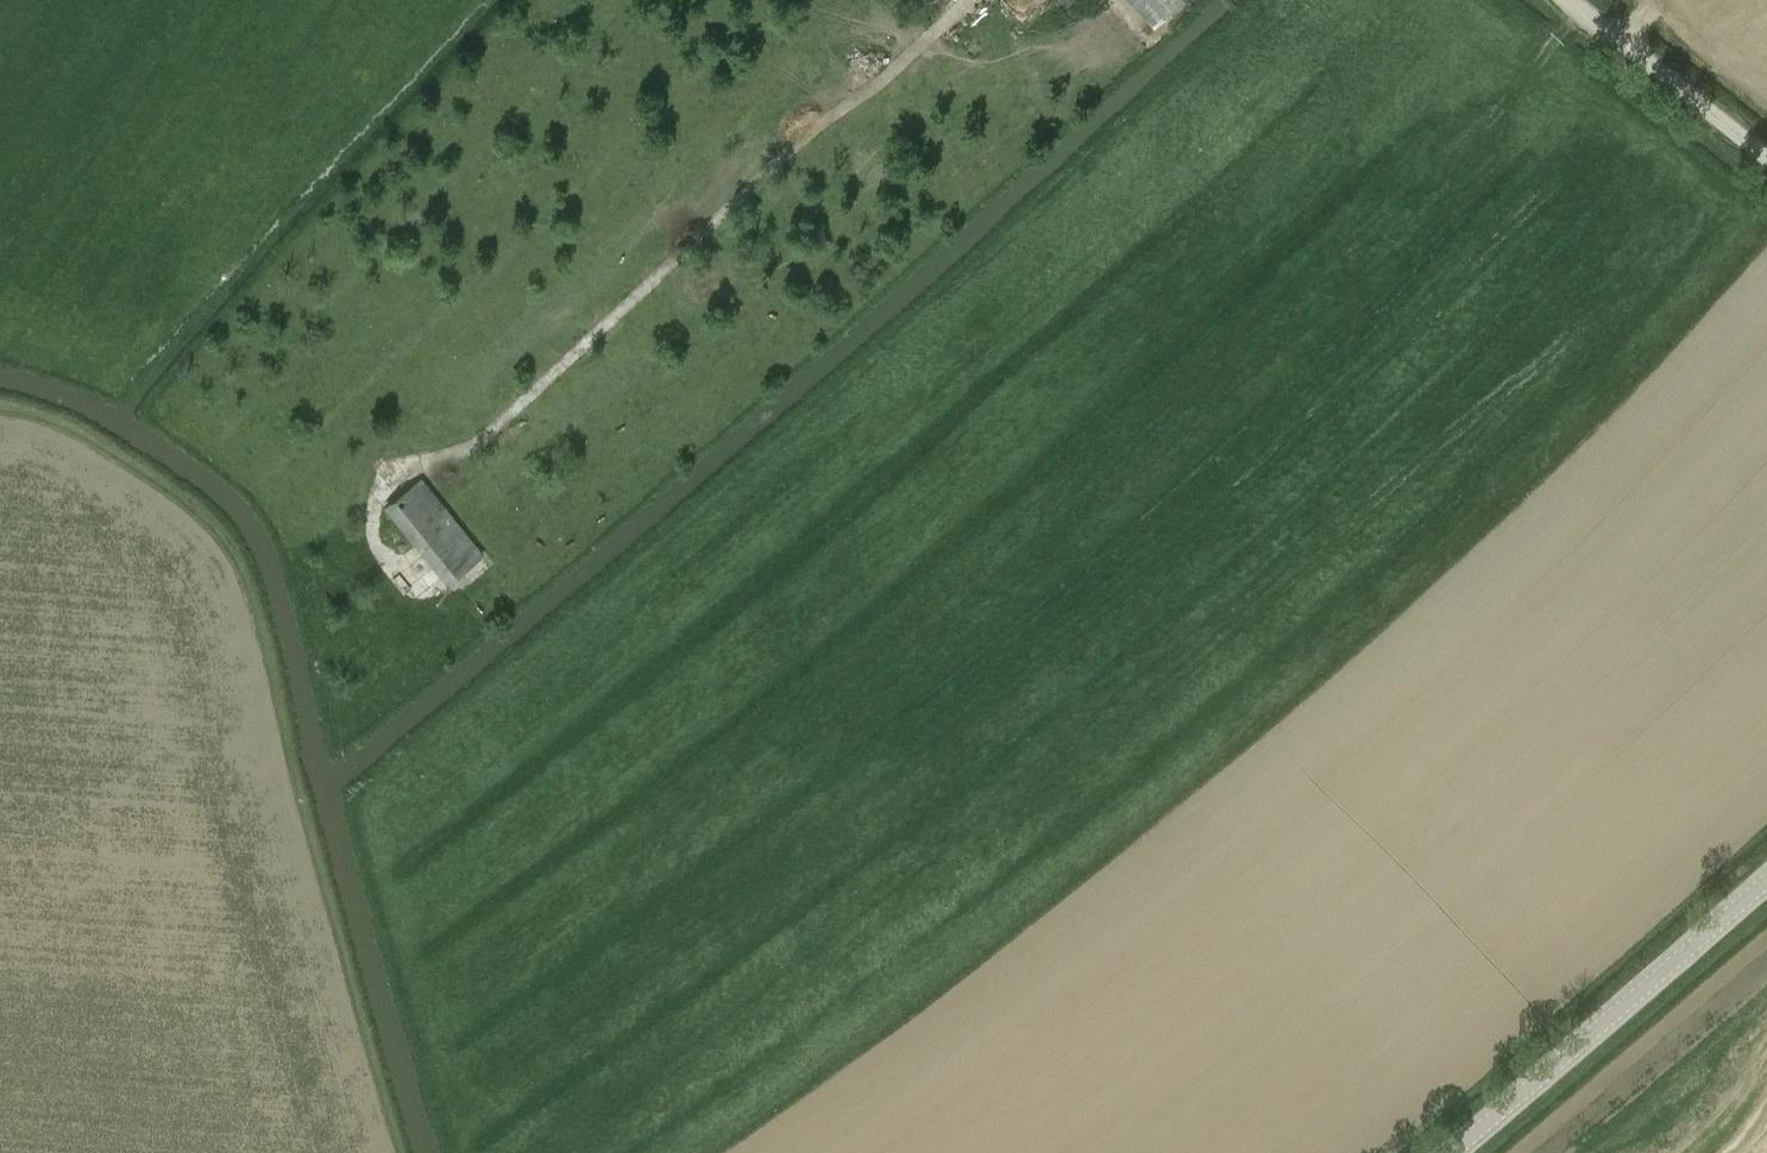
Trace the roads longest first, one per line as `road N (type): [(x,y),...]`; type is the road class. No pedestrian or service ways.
road 1 (unclassified): [(1451,1152),(1766,882)]
road 2 (unclassified): [(1766,158),(1569,0)]

